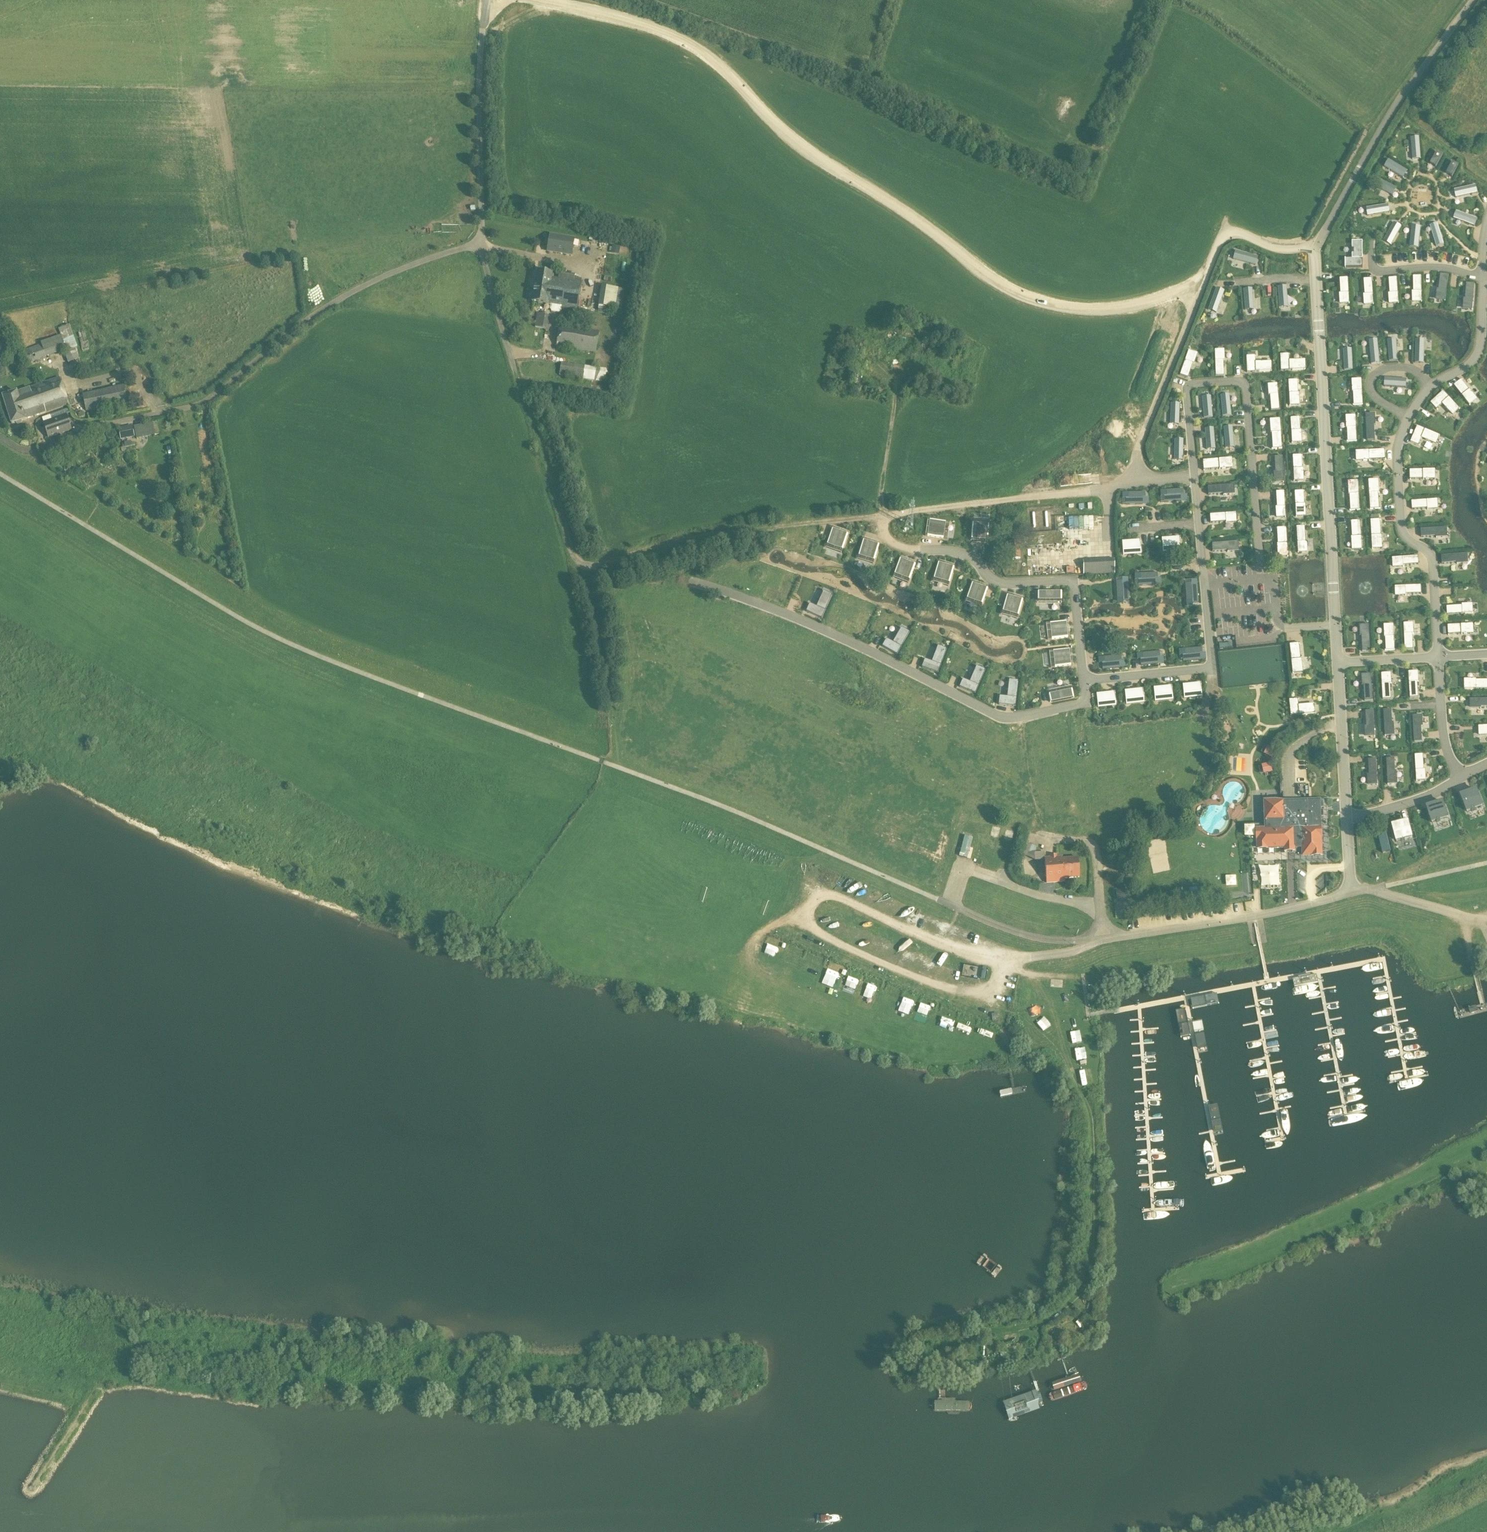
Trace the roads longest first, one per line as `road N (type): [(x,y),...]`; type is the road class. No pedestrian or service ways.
road 1 (unclassified): [(525,0),(637,23),(687,44),(808,153),(926,212),(994,223),(1052,221),(1204,169),(1240,165),(1290,192),(1314,244)]
road 2 (unclassified): [(1353,892),(1314,244)]
road 3 (unclassified): [(516,370),(481,243),(487,0)]
road 4 (unclassified): [(1314,244),(1403,95),(1473,0)]
road 5 (track): [(568,540),(516,370)]
road 6 (track): [(897,372),(881,515)]

